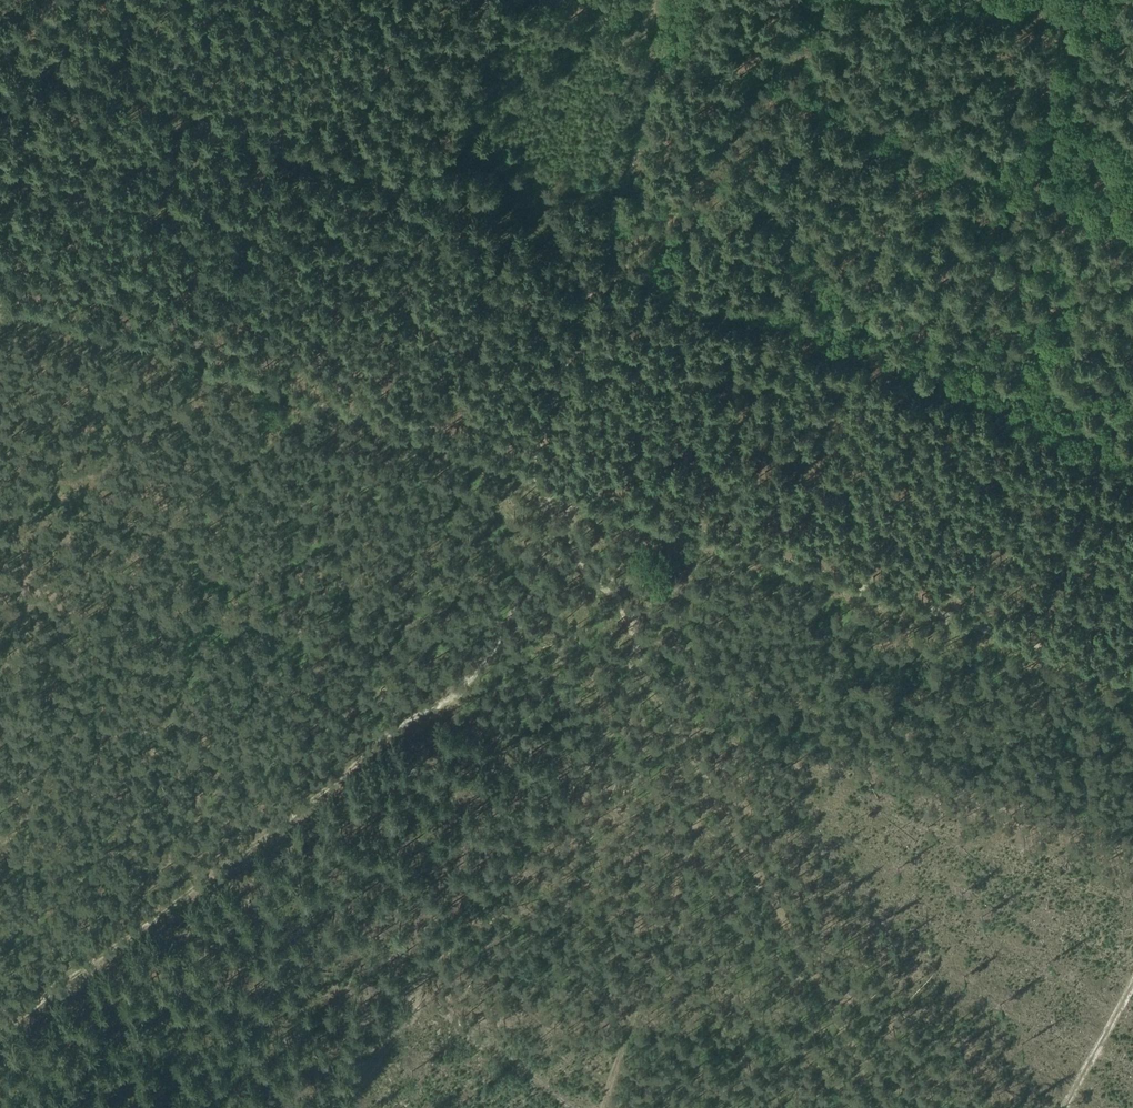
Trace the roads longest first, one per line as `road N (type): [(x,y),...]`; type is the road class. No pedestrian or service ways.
road 1 (track): [(0,298),(1132,678)]
road 2 (track): [(1132,238),(685,56),(690,0)]

